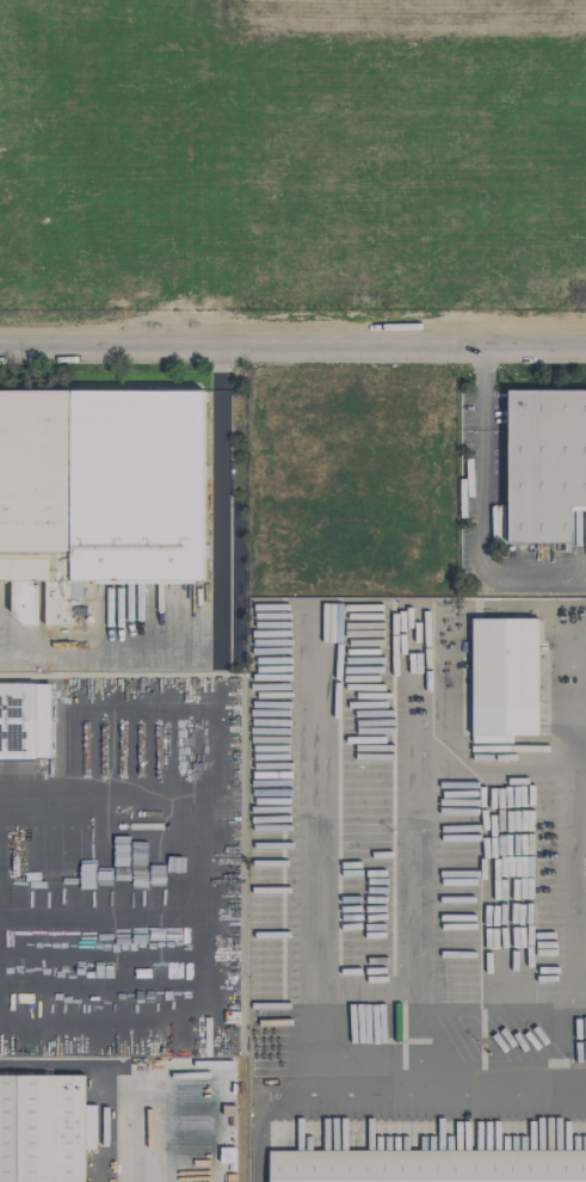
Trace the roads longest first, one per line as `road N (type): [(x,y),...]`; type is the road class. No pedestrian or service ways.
road 1 (residential): [(585,346),(0,344)]

